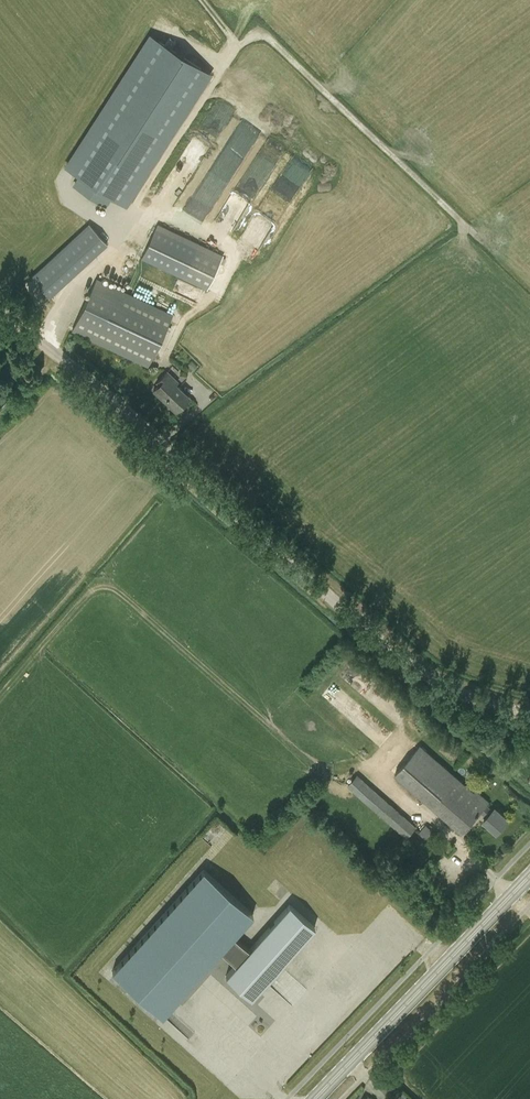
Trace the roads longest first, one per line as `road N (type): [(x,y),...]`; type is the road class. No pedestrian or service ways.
road 1 (track): [(47,346),(79,282),(111,252),(250,37),(267,37),(476,235)]
road 2 (unclassified): [(529,714),(466,696),(399,656),(0,303)]
road 3 (primary): [(313,1098),(529,876)]

